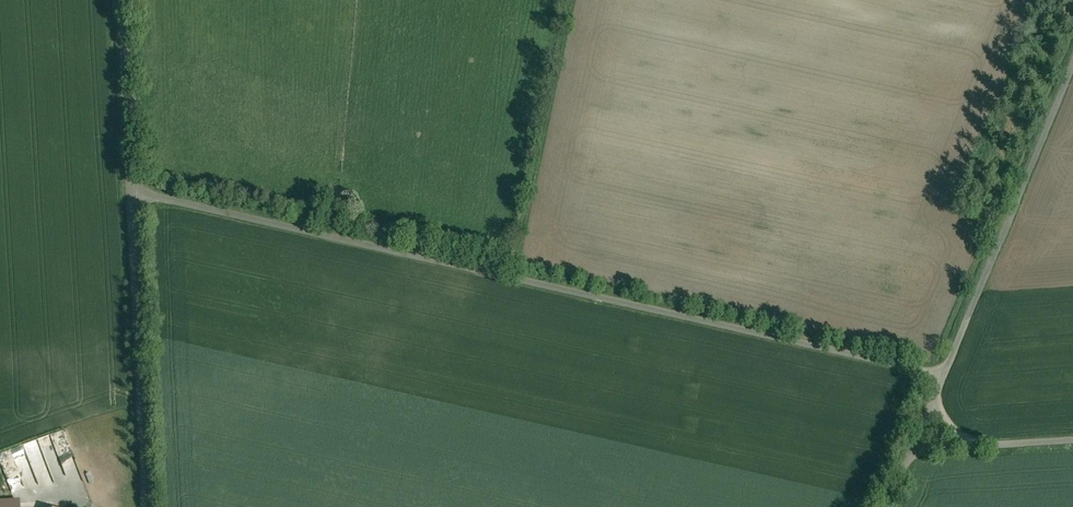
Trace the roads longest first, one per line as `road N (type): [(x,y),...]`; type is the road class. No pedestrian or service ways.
road 1 (unclassified): [(943,376),(134,196)]
road 2 (track): [(1072,63),(888,506)]
road 3 (unclassified): [(148,506),(134,196)]
road 4 (unclassified): [(134,196),(125,0)]
road 5 (unclassified): [(1072,440),(974,445),(943,419),(935,395)]

